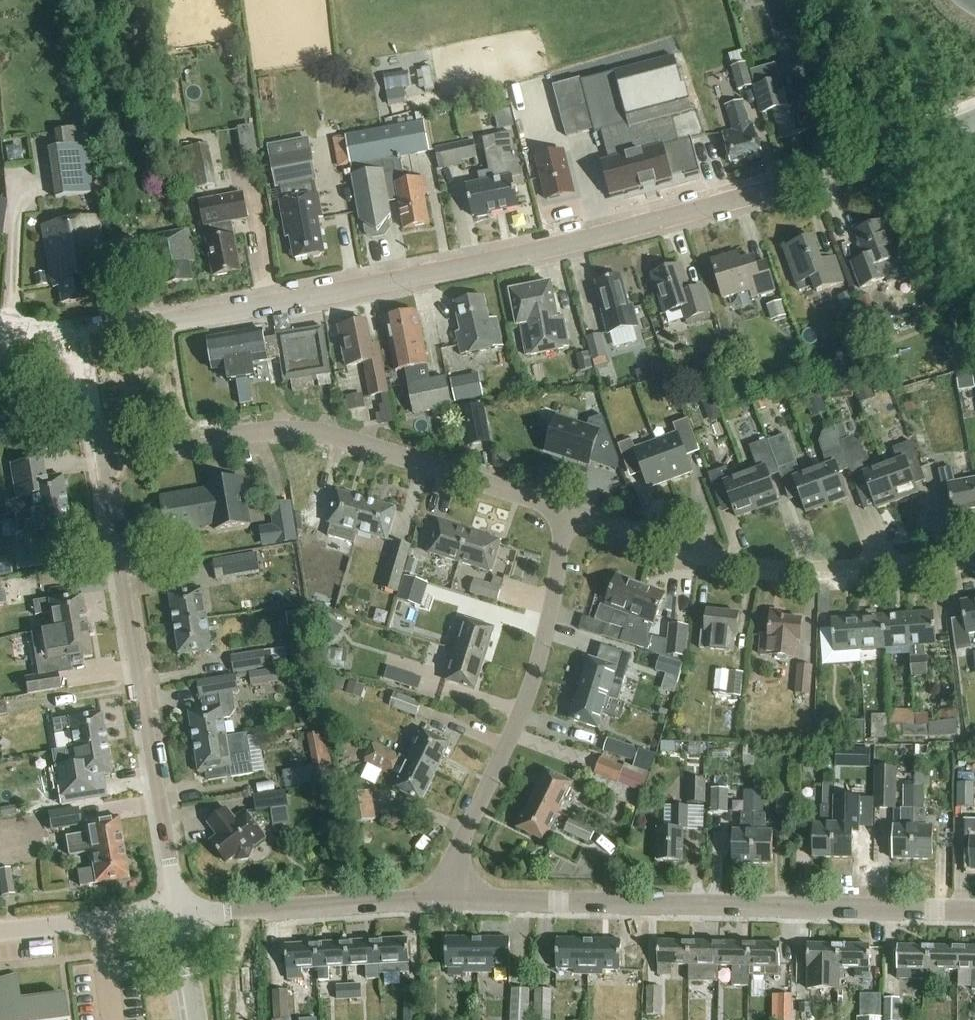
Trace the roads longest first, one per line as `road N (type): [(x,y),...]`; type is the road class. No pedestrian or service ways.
road 1 (unclassified): [(79,337),(500,263),(764,196),(974,117)]
road 2 (residential): [(458,896),(974,910)]
road 3 (residential): [(568,509),(341,437),(268,429),(102,457)]
road 4 (residential): [(182,915),(102,457)]
road 5 (residential): [(974,553),(888,568),(736,564),(568,509)]
road 6 (residential): [(458,896),(458,860),(545,640),(568,509)]
road 7 (residential): [(182,915),(458,896)]
road 8 (residential): [(0,932),(182,915)]
road 9 (residential): [(102,457),(79,337)]

